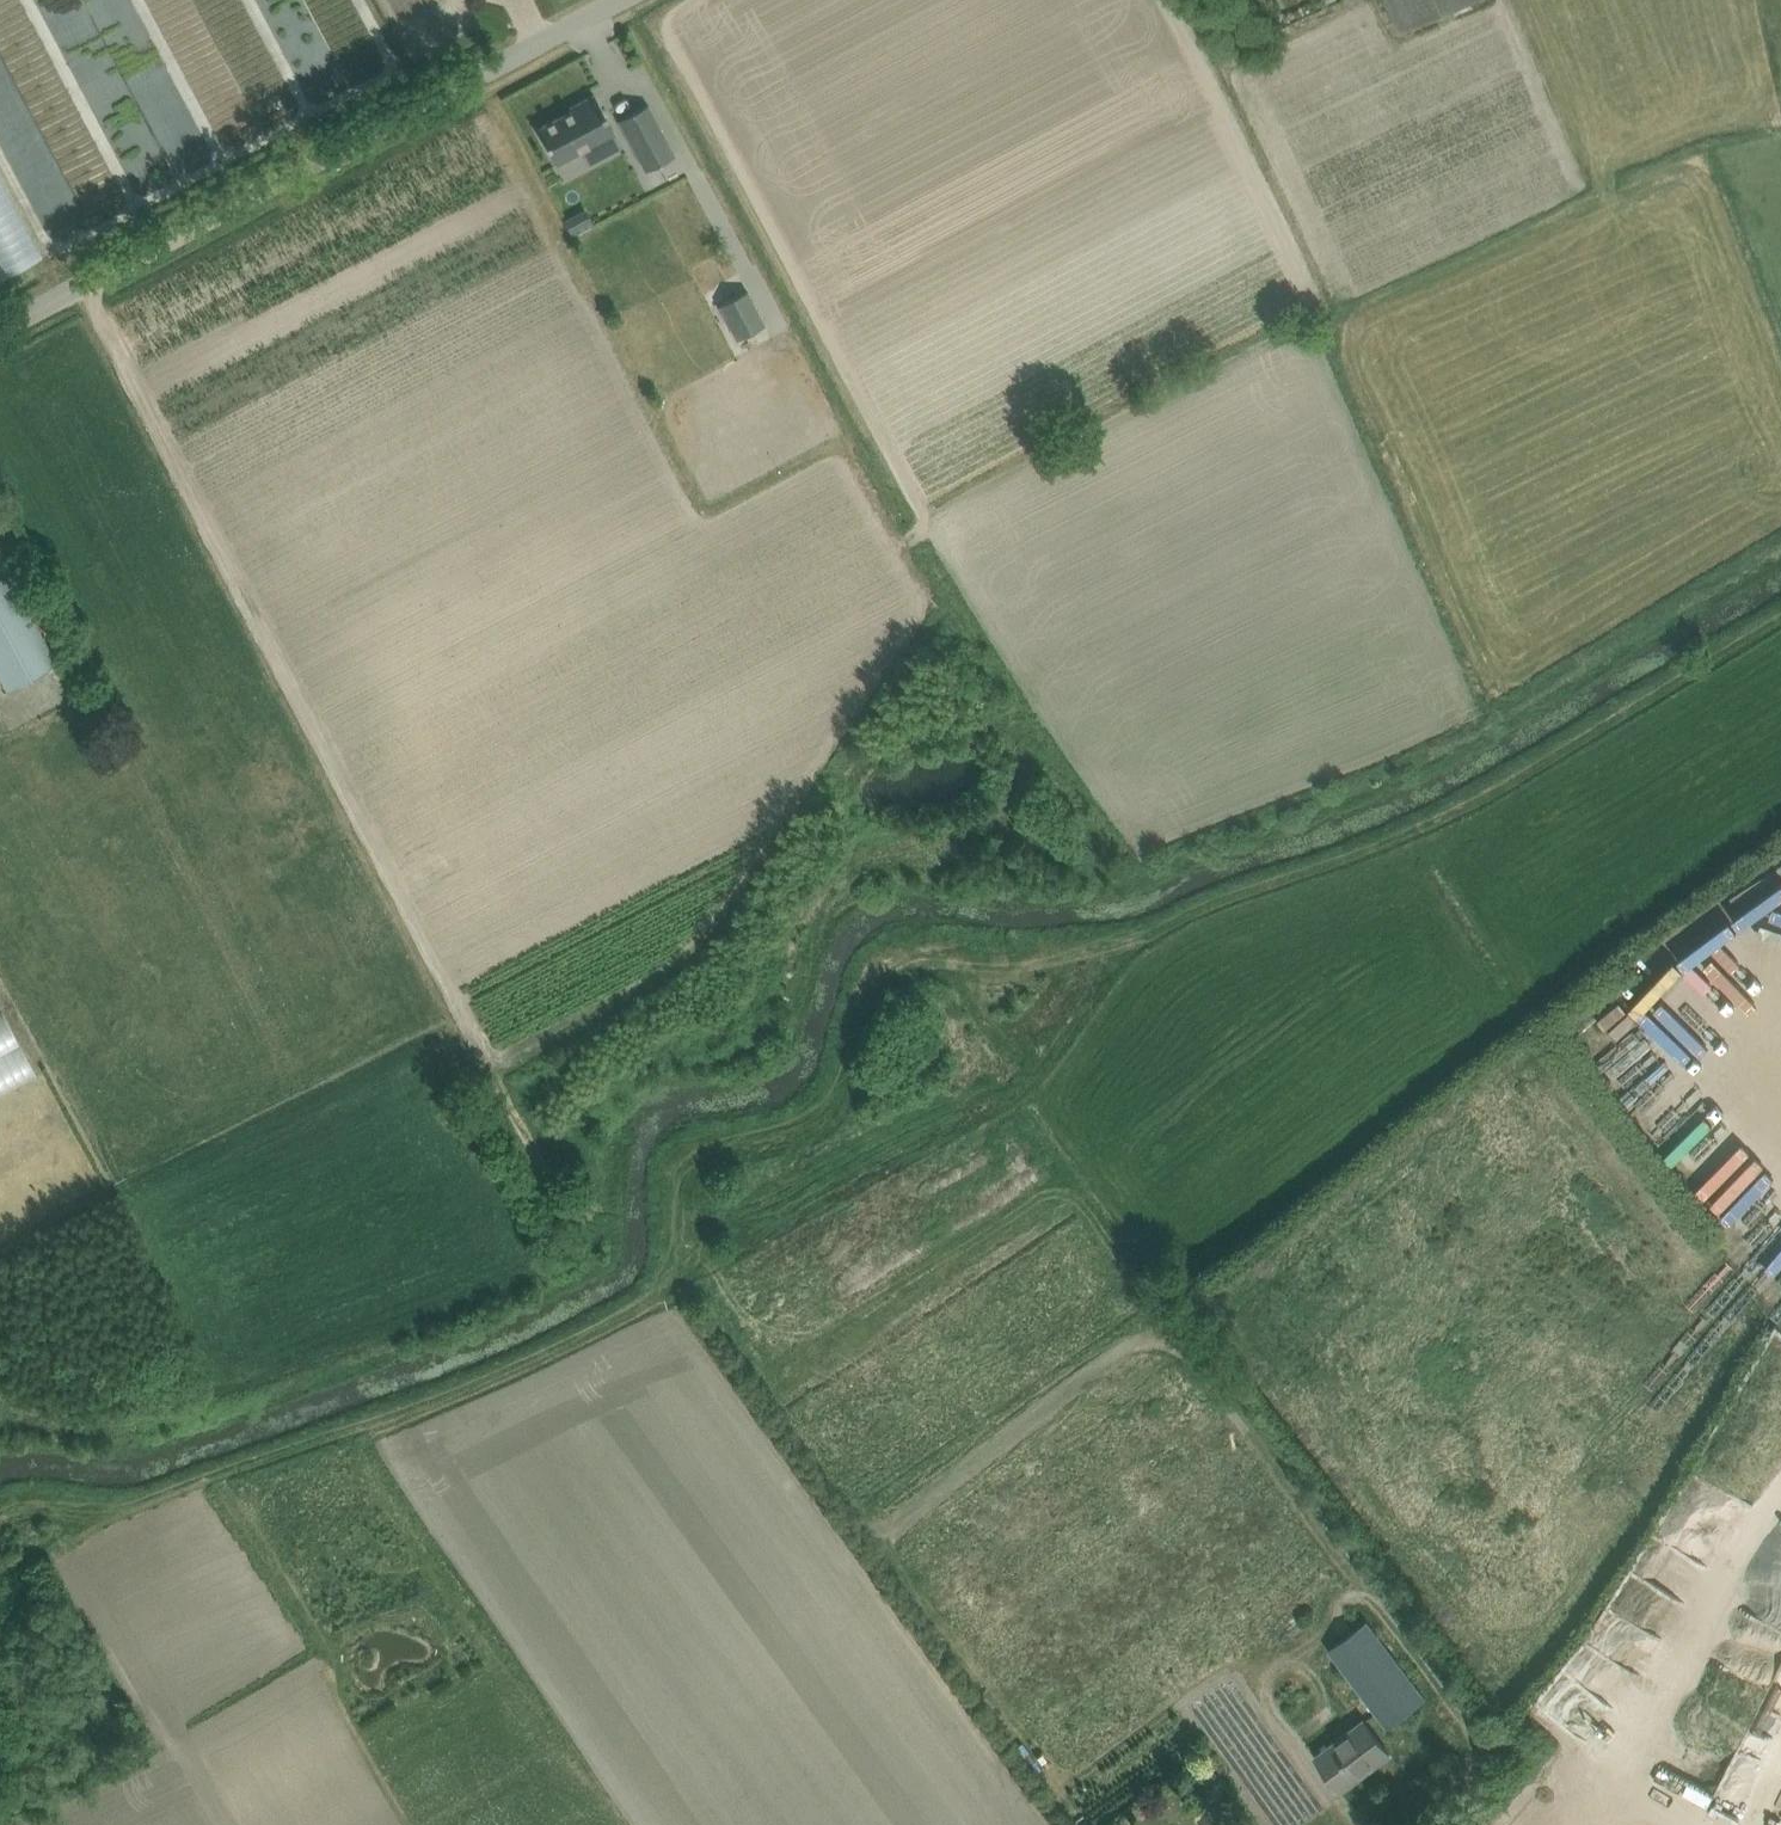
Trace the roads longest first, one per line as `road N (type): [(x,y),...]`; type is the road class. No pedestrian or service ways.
road 1 (unclassified): [(0,324),(620,0)]
road 2 (unclassified): [(1428,1824),(1548,1715)]

